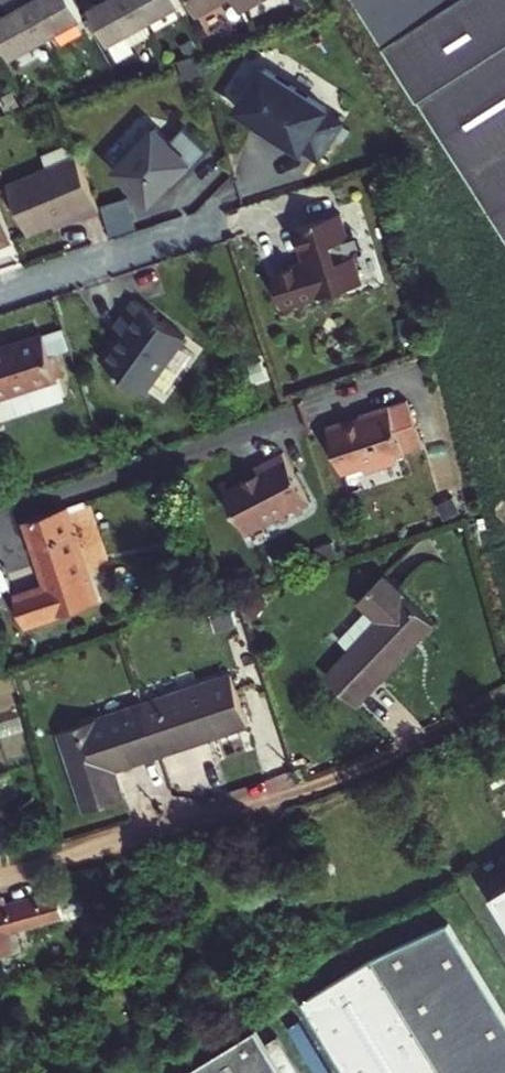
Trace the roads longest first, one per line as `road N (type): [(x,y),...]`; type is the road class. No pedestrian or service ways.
road 1 (residential): [(0,882),(344,779),(504,703)]
road 2 (residential): [(0,297),(221,223)]

